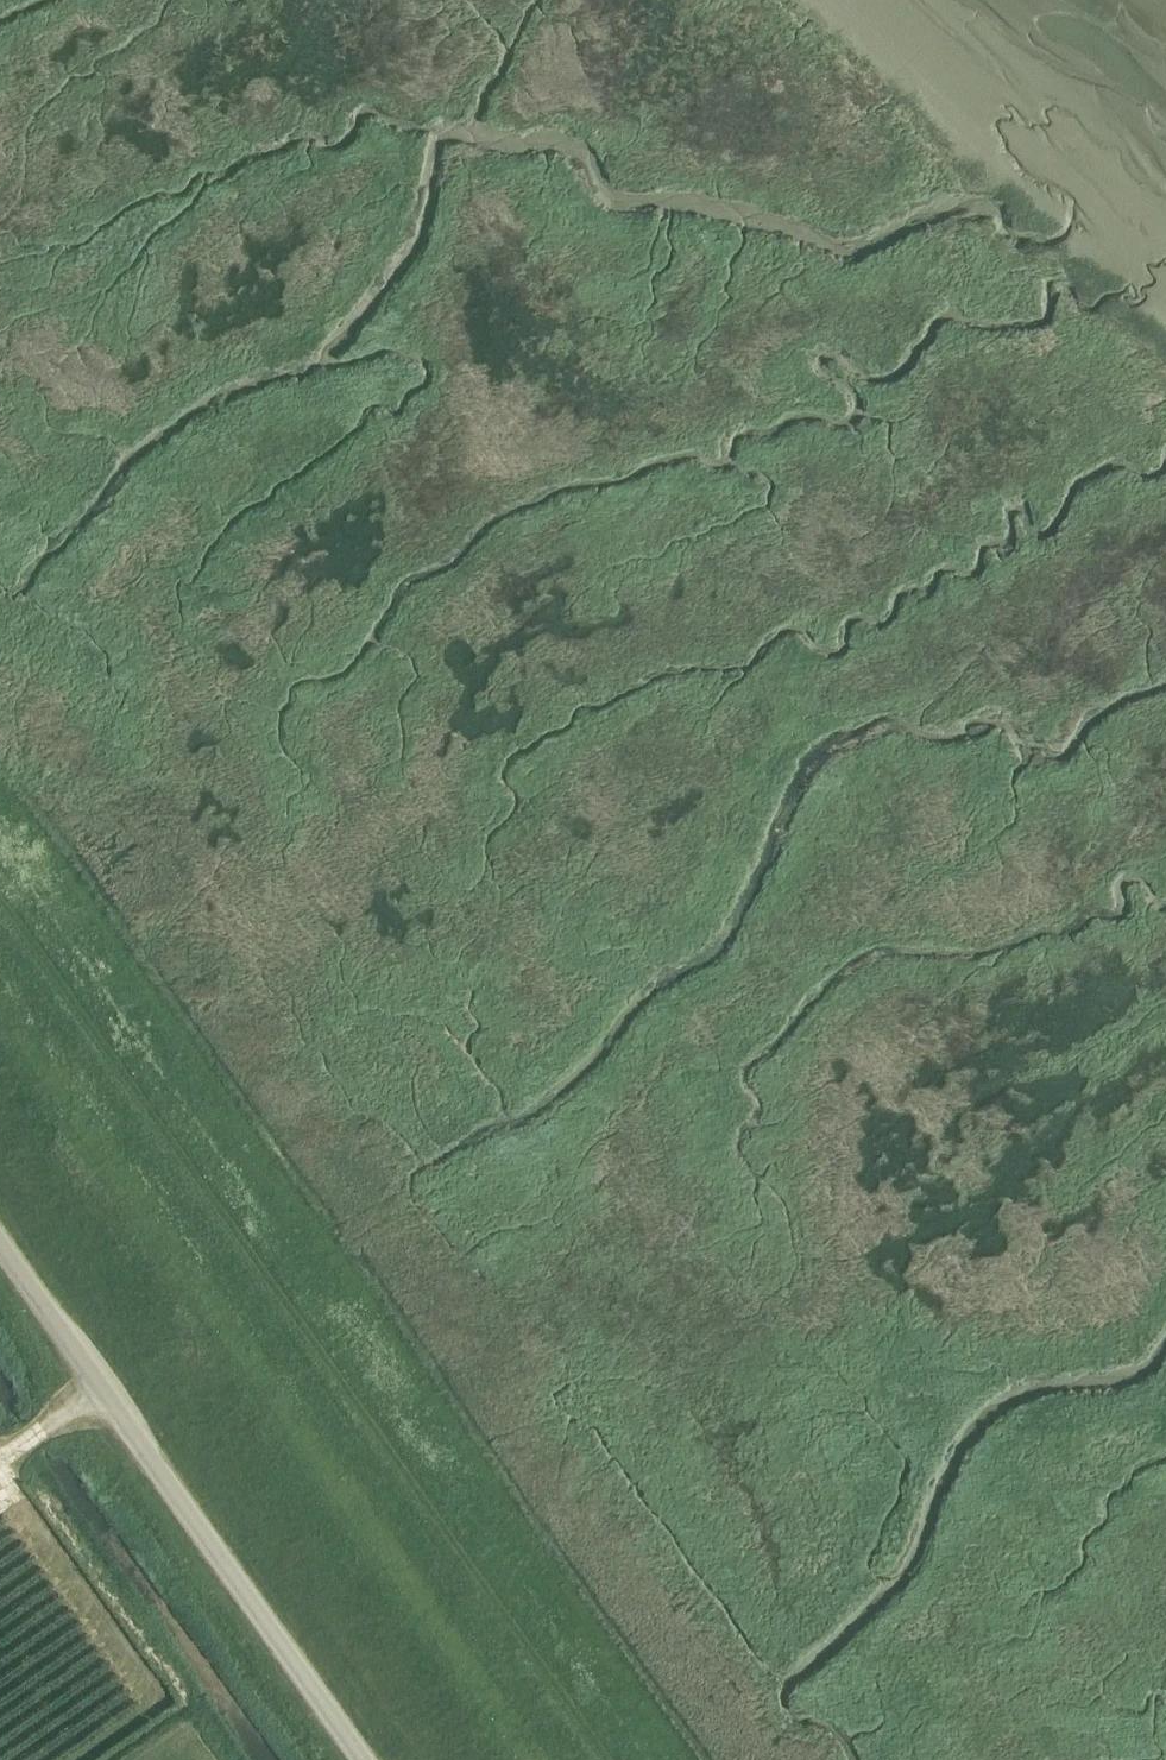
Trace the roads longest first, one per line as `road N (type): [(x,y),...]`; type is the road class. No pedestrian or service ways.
road 1 (track): [(546,1759),(0,1002)]
road 2 (unclassified): [(360,1759),(0,1252)]

